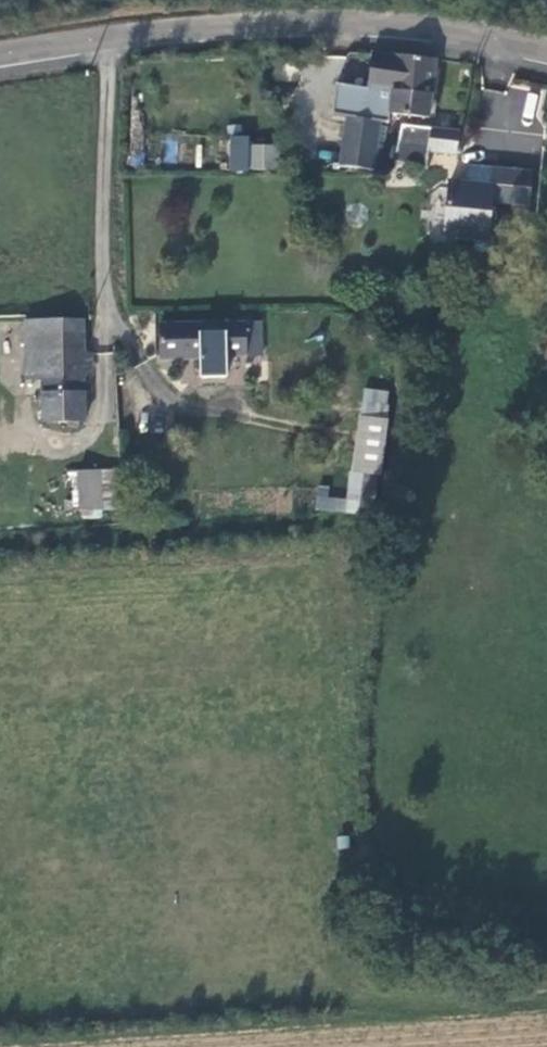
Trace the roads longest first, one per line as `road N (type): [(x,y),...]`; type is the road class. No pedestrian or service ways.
road 1 (tertiary): [(546,55),(418,28),(109,38),(0,57)]

